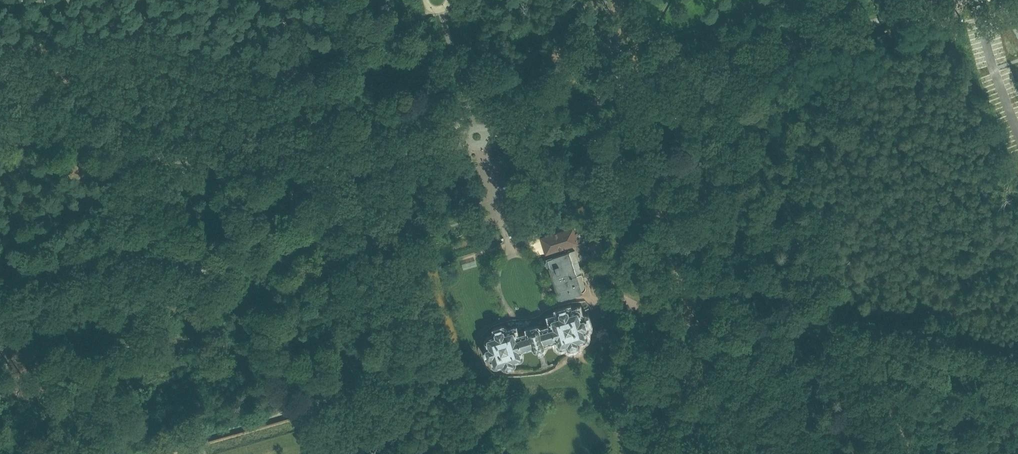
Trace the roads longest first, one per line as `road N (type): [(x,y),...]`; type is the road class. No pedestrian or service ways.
road 1 (unclassified): [(477,137),(952,0)]
road 2 (unclassified): [(332,179),(0,139)]
road 3 (track): [(281,0),(332,179)]
road 4 (track): [(305,178),(296,188),(148,237)]
road 5 (unclassified): [(332,179),(477,137)]
road 6 (track): [(148,237),(13,273)]

